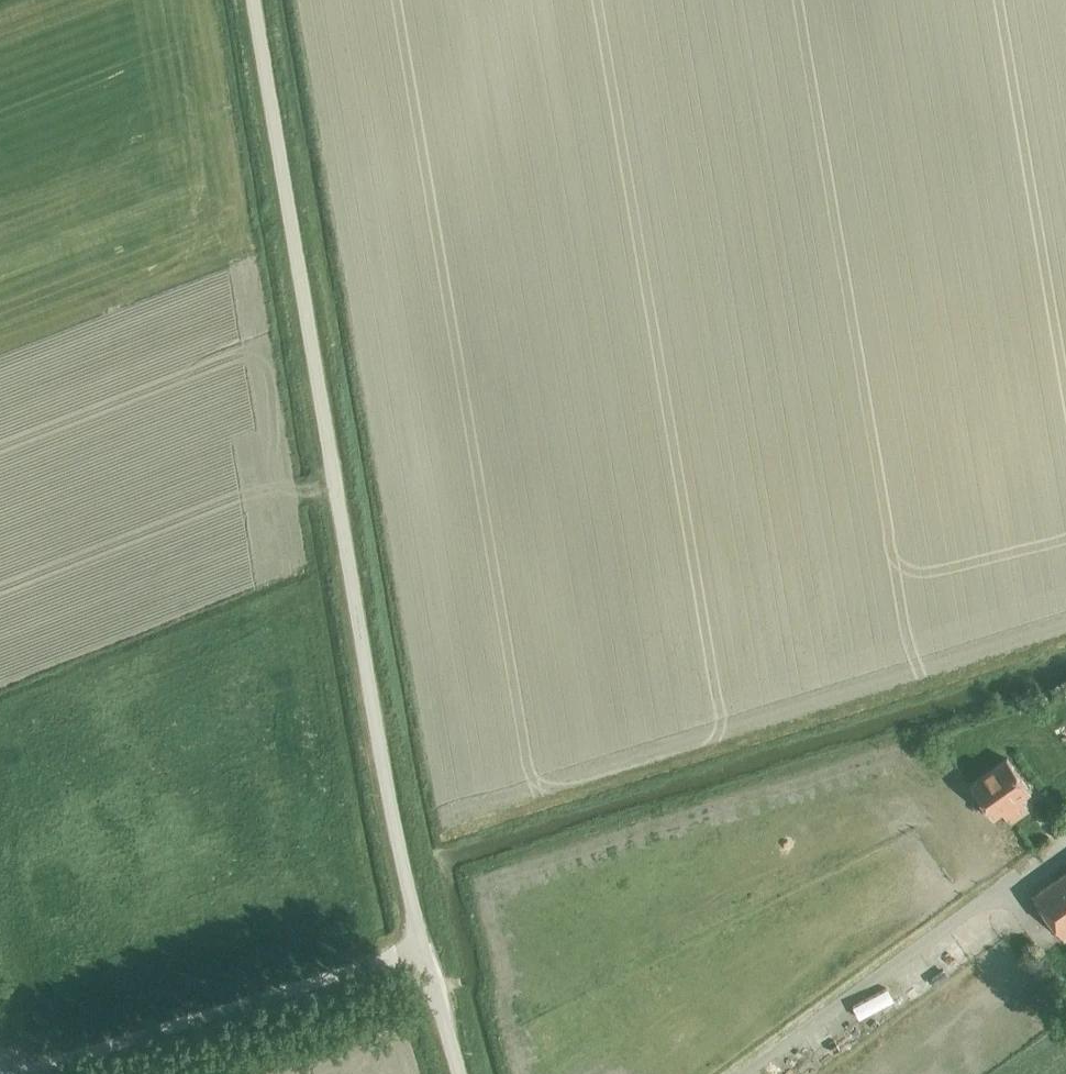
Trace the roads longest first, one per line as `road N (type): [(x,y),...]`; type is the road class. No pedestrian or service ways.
road 1 (unclassified): [(458,1073),(425,959),(368,684),(252,0)]
road 2 (unclassified): [(729,1073),(1001,883)]

